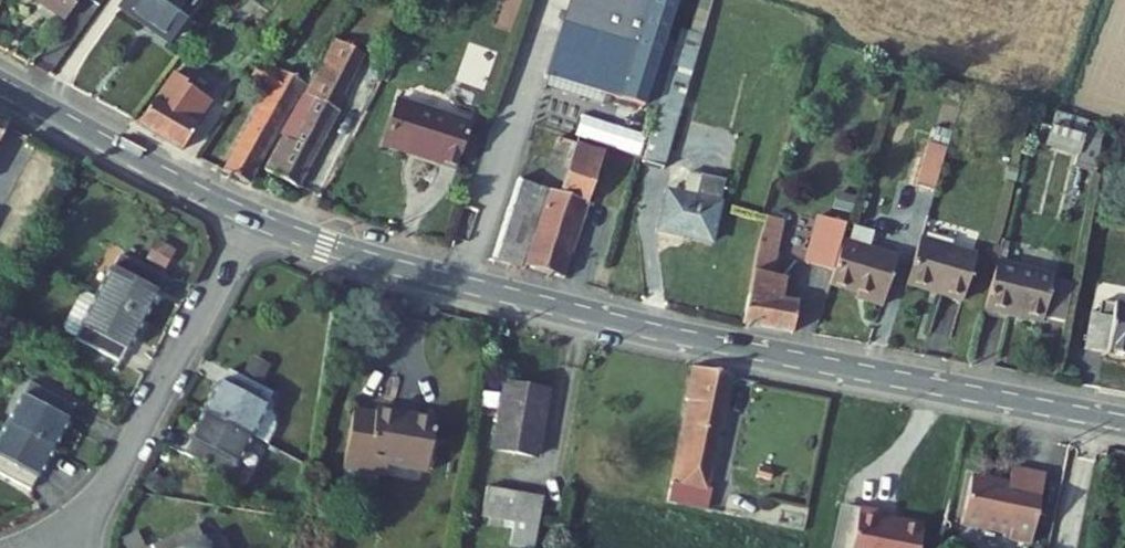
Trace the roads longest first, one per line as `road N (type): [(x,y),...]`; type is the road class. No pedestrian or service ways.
road 1 (tertiary): [(1124,422),(623,322),(388,264),(251,217)]
road 2 (residential): [(251,217),(76,547)]
road 3 (tertiary): [(251,217),(0,85)]

